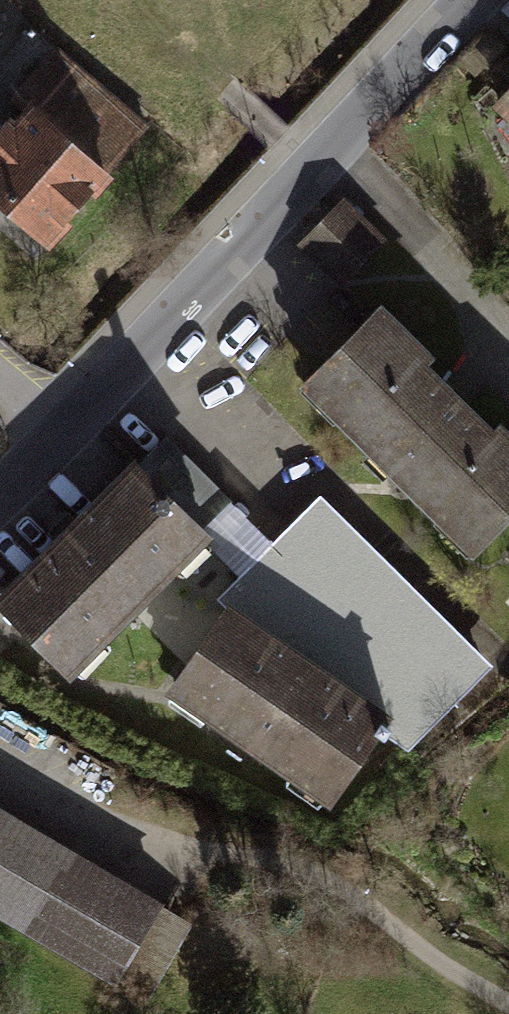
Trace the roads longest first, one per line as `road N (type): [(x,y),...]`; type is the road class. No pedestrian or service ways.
road 1 (unclassified): [(58,432),(454,0)]

